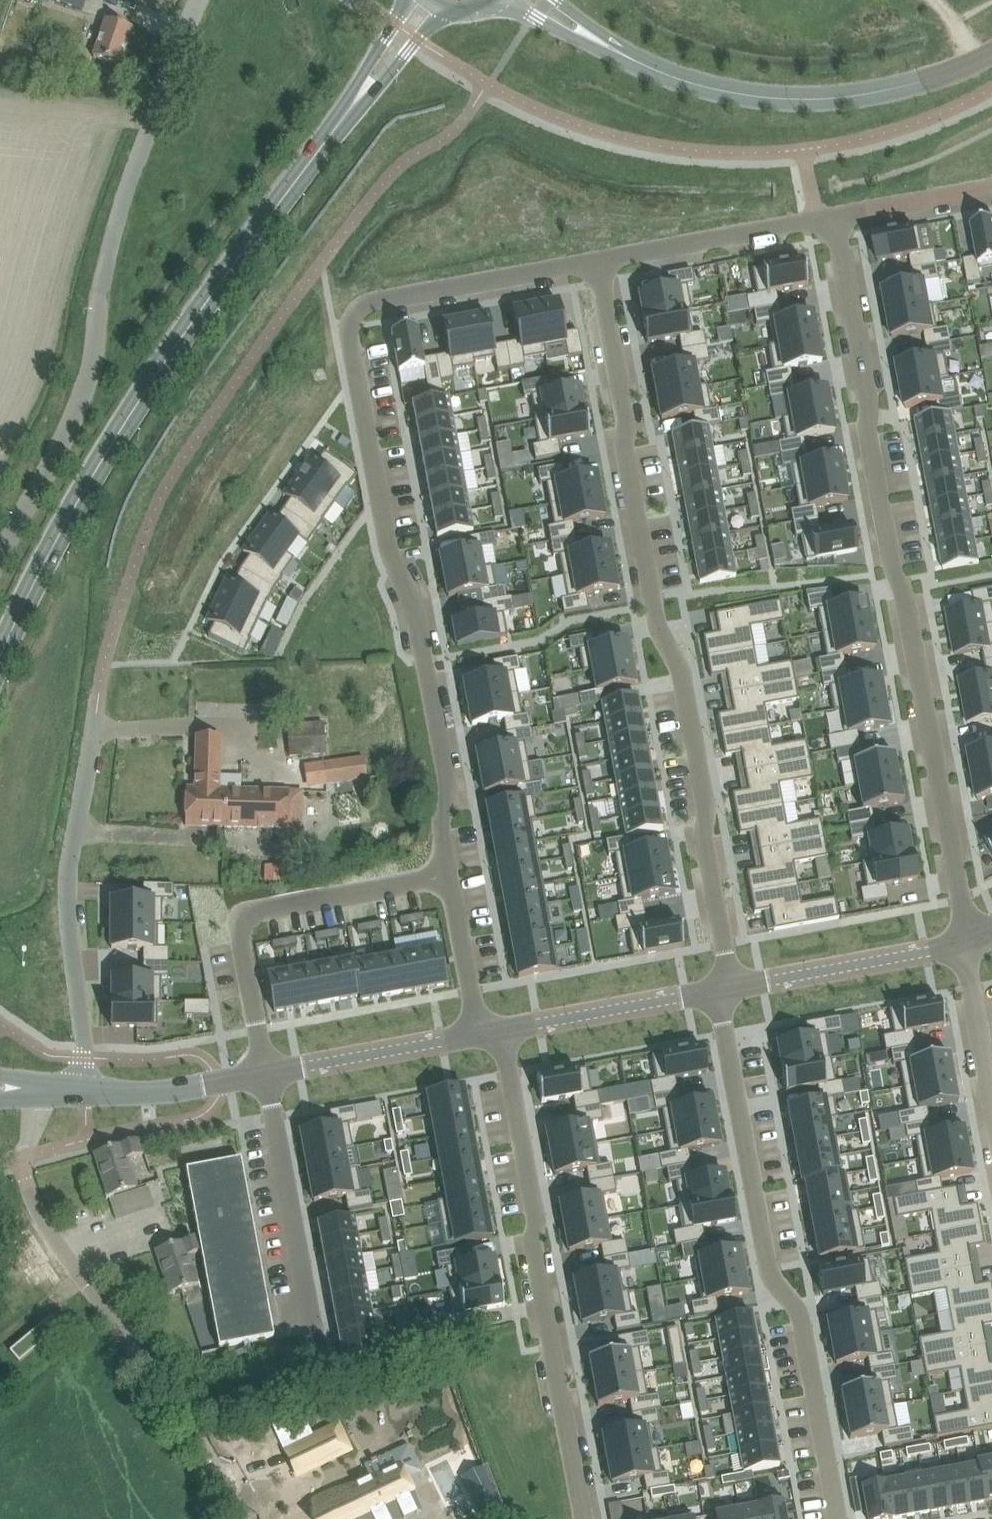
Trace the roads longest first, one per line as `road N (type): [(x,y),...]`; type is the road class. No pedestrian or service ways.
road 1 (residential): [(449,872),(440,825),(443,747),(419,625),(387,542),(354,328),(367,306),(597,264)]
road 2 (residential): [(597,264),(656,634),(678,658),(711,819),(705,855),(731,988)]
road 3 (residential): [(834,217),(961,902),(962,946)]
road 4 (secondary): [(0,657),(18,610),(146,396),(233,264),(347,116)]
road 5 (unclassified): [(0,566),(85,395),(127,189),(201,0)]
road 6 (residential): [(731,988),(748,1074),(742,1130),(763,1240),(799,1305),(838,1518)]
road 7 (residential): [(249,1518),(38,1207),(16,1161),(37,1089)]
road 8 (residential): [(485,1032),(510,1134),(509,1169),(536,1312),(554,1337),(585,1518)]
road 9 (residential): [(86,1092),(66,924),(67,862),(99,690)]
road 10 (residential): [(268,1074),(243,943),(260,911),(449,872)]
road 11 (residential): [(991,51),(921,82),(810,98),(745,95),(650,68)]
road 12 (residential): [(313,1330),(268,1074)]
road 13 (residential): [(485,1032),(731,988)]
road 14 (residential): [(597,264),(834,217)]
road 15 (residential): [(731,988),(962,946)]
road 16 (residential): [(268,1074),(485,1032)]
road 17 (residential): [(86,1092),(152,1091),(268,1074)]
road 18 (residential): [(485,1032),(449,872)]
road 19 (residential): [(962,946),(991,1105)]
road 20 (residential): [(834,217),(991,188)]
road 21 (residential): [(509,0),(650,68)]
road 22 (secondary): [(347,116),(449,5)]
road 23 (secondary): [(410,0),(363,72),(347,116)]

